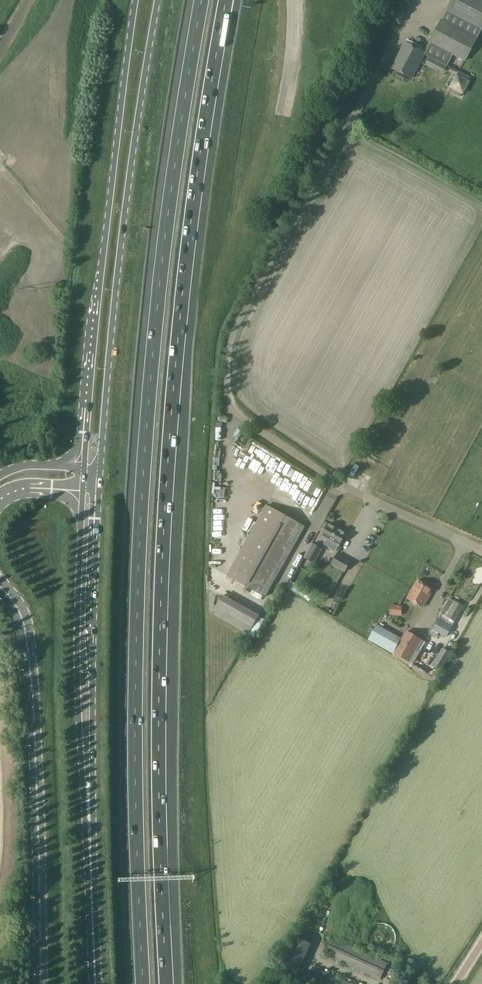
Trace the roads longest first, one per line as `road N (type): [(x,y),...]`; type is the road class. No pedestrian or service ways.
road 1 (motorway): [(167,983),(159,704),(171,422),(226,0)]
road 2 (motorway): [(202,0),(176,163),(140,537),(143,983)]
road 3 (secondary): [(100,478),(121,250),(159,0)]
road 4 (secondary): [(136,0),(85,467)]
road 5 (unclassified): [(0,586),(22,617),(32,687),(41,983)]
road 6 (secondary): [(90,837),(100,478)]
road 7 (secondary): [(83,491),(78,671),(90,837)]
road 8 (secondary): [(90,837),(96,983)]

